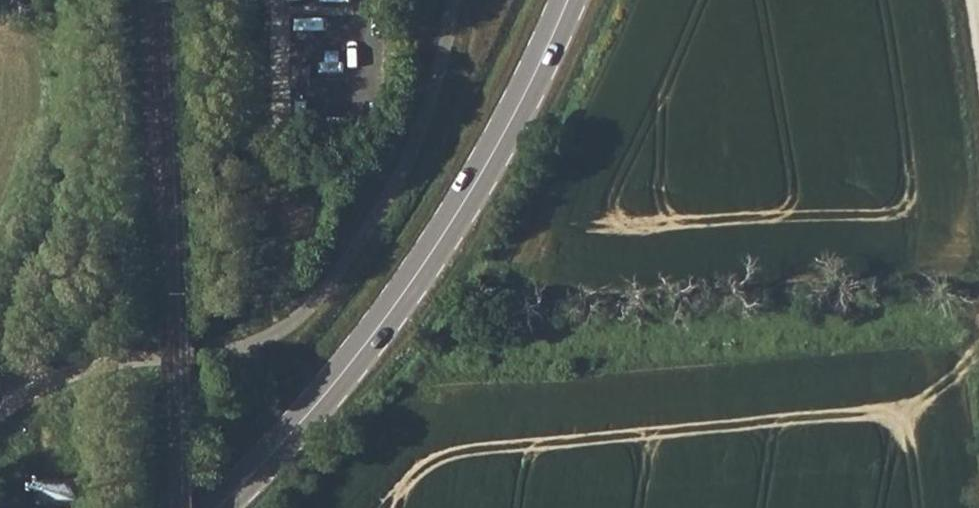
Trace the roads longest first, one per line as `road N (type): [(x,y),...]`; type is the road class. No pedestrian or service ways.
road 1 (secondary): [(214,507),(336,379),(445,239),(518,119),(571,0)]
road 2 (track): [(0,400),(17,370),(61,229),(71,159),(66,91)]

